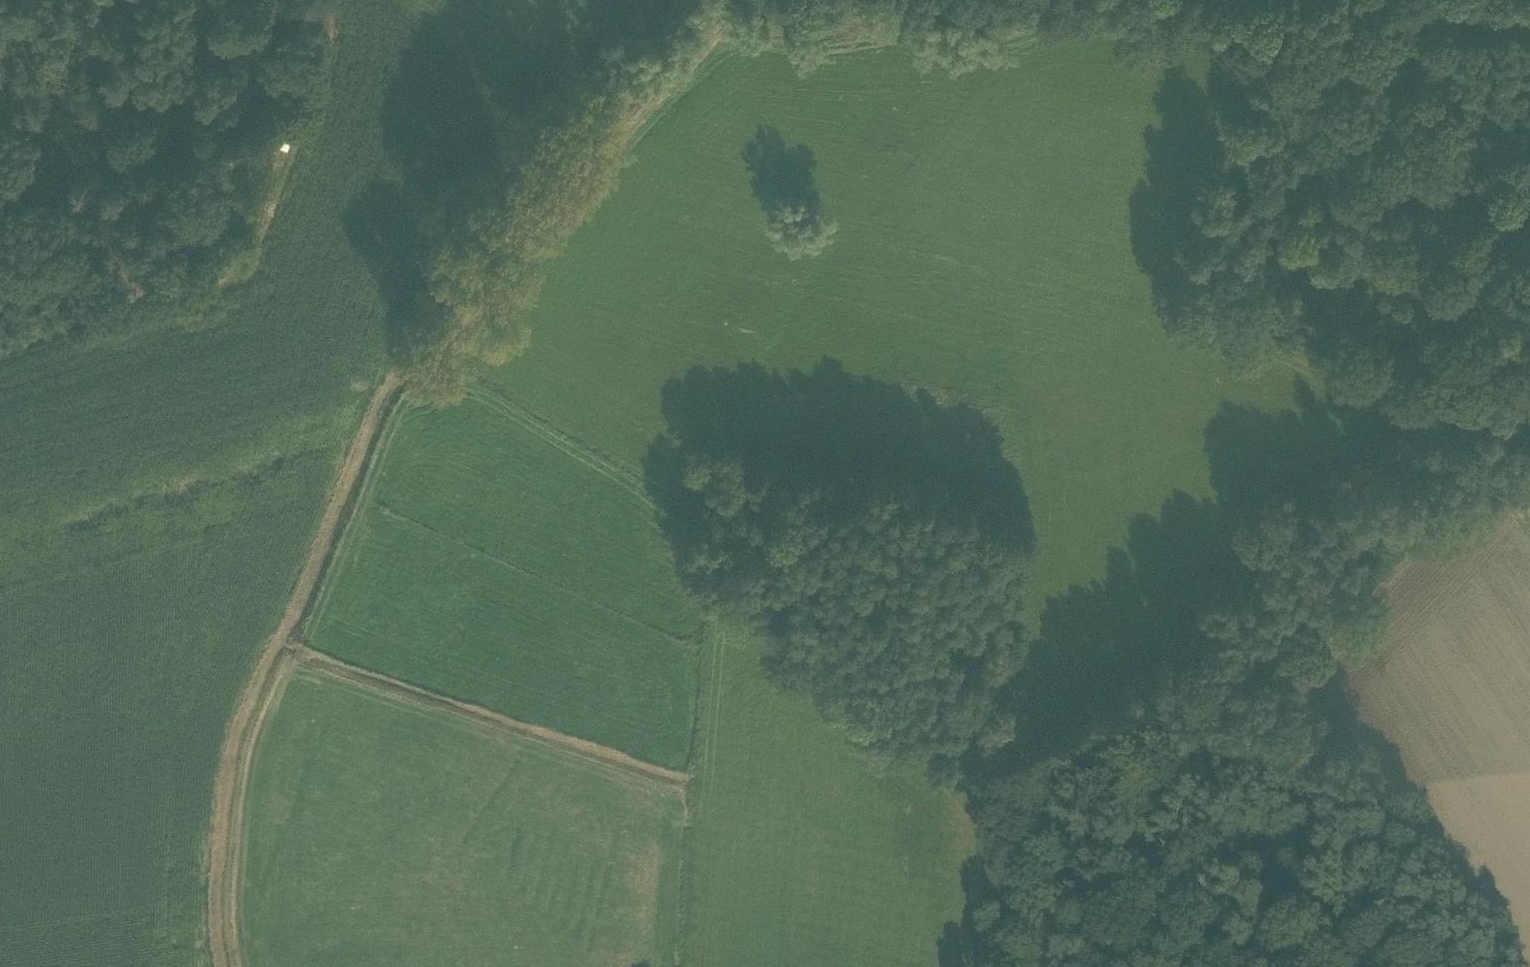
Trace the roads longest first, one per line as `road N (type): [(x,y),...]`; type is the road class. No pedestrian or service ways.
road 1 (track): [(1484,445),(1416,456),(1375,477),(1179,687),(1035,800),(1025,825),(1041,915),(1032,966)]
road 2 (track): [(0,350),(245,280),(333,38),(321,0)]
road 3 (track): [(1529,526),(1484,445),(1246,166)]

